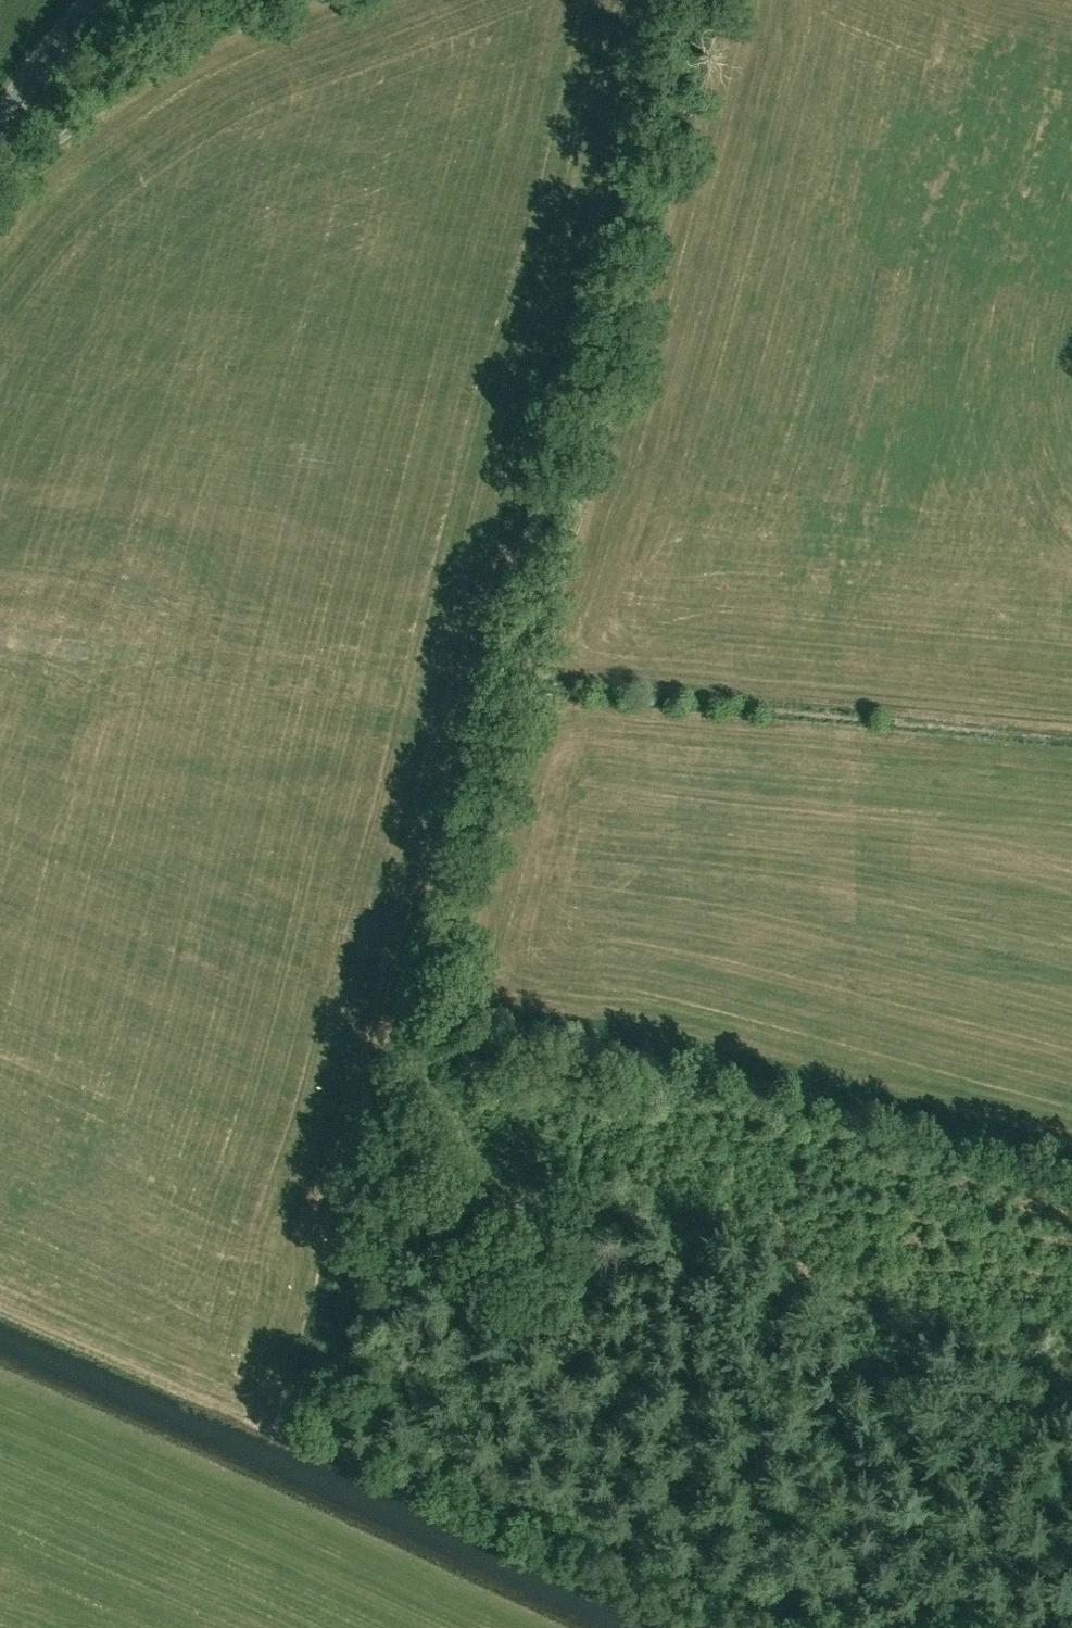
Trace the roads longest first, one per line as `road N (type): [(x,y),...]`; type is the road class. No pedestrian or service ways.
road 1 (tertiary): [(0,121),(91,0)]

